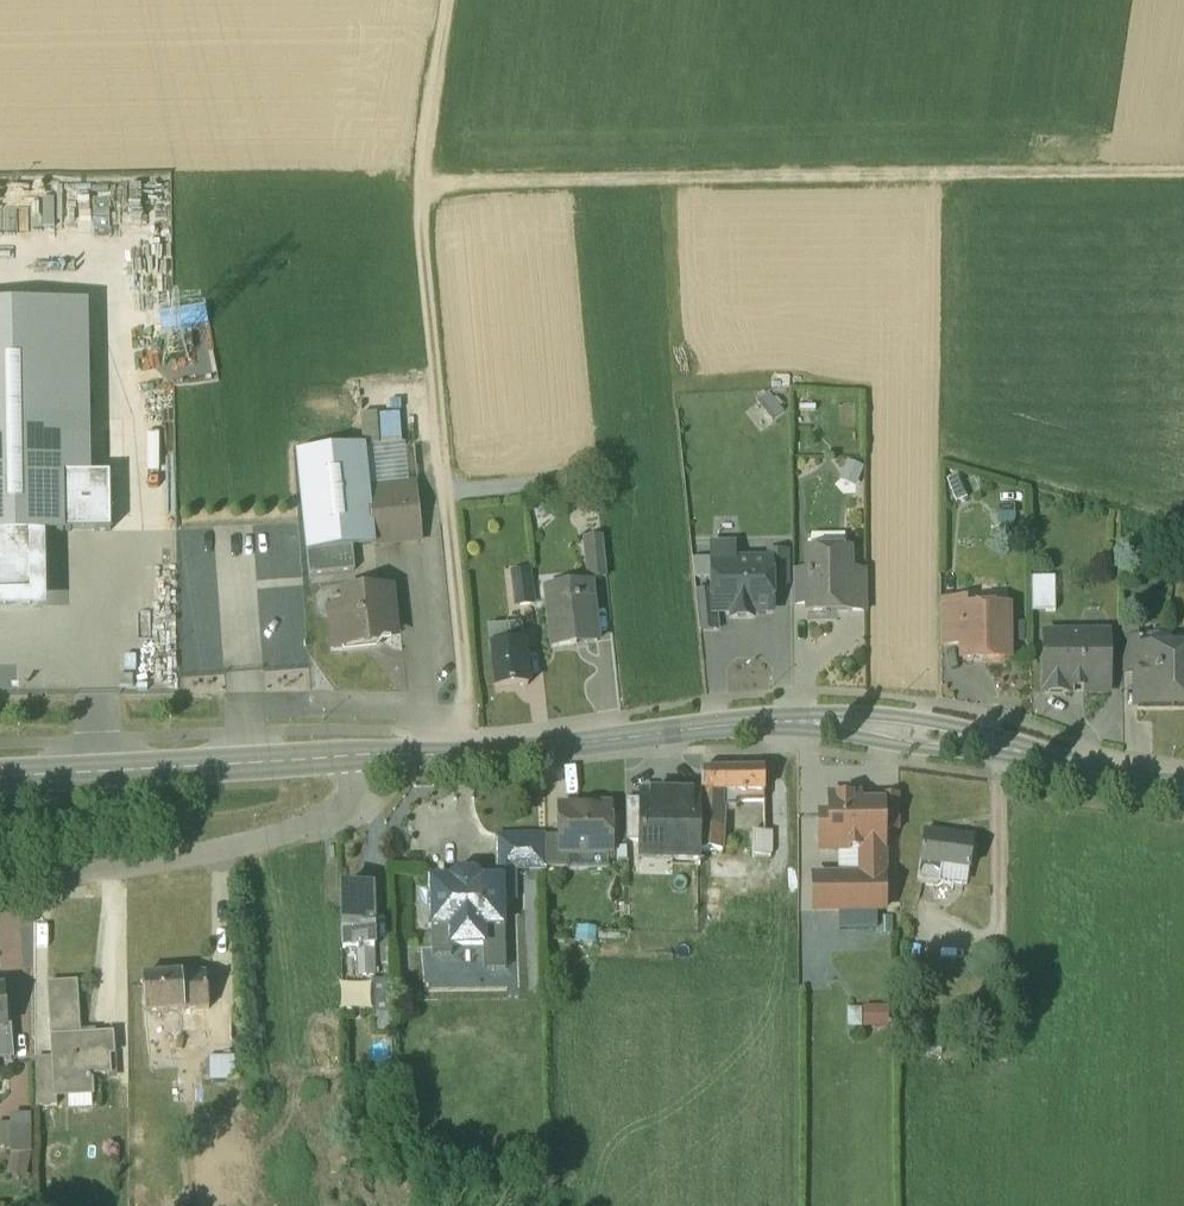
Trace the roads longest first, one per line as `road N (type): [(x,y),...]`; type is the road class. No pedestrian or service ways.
road 1 (secondary): [(353,747),(467,745),(819,714),(1183,781)]
road 2 (track): [(425,180),(877,164),(1183,171)]
road 3 (track): [(467,745),(422,250),(425,180)]
road 4 (residential): [(353,747),(346,799),(324,816),(223,848),(0,874)]
road 5 (secondary): [(0,768),(353,747)]
road 6 (track): [(425,180),(444,0)]

